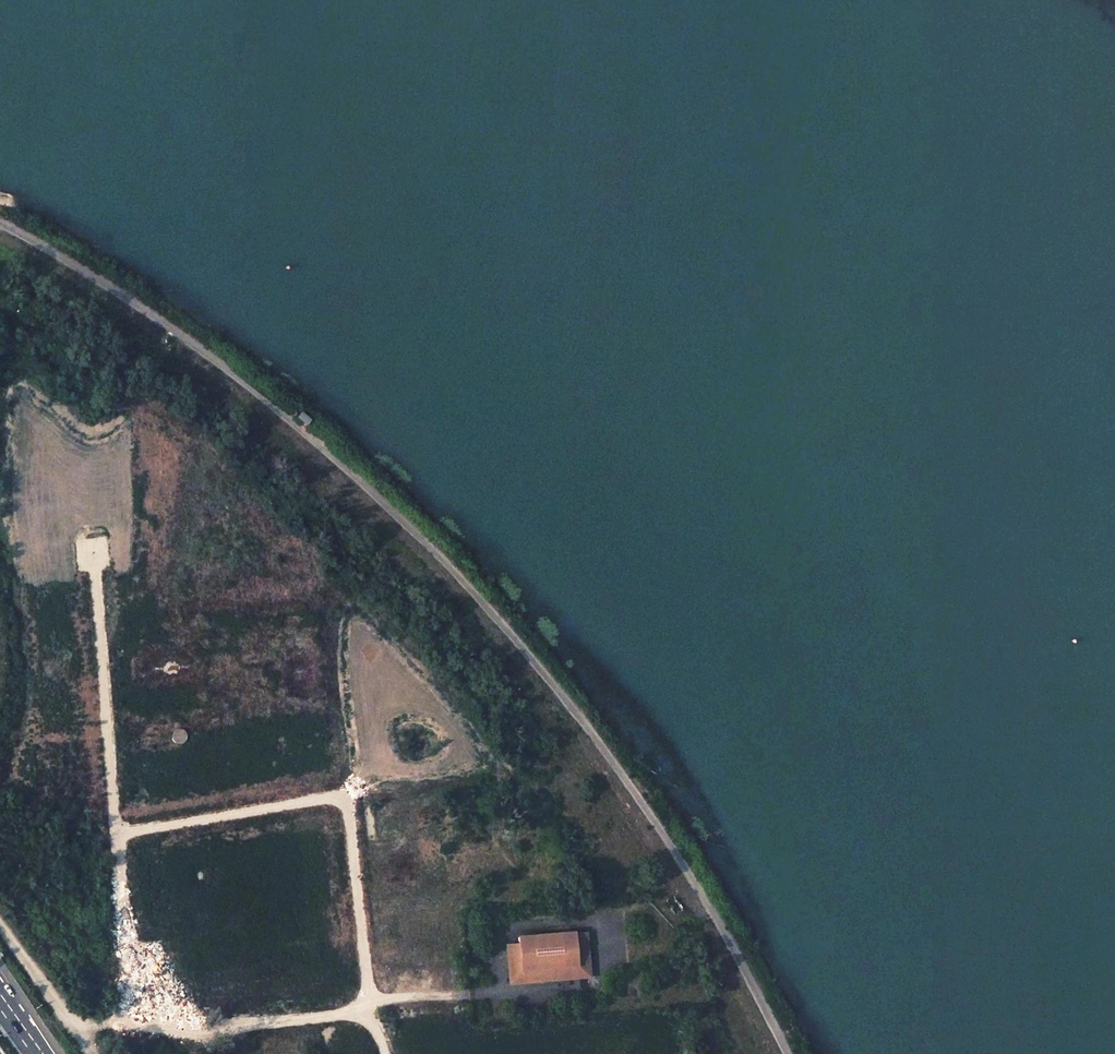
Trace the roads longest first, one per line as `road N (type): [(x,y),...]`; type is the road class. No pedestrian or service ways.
road 1 (track): [(787,1053),(698,886),(637,794),(484,605),(254,391),(0,221)]
road 2 (residential): [(0,927),(90,1053)]

